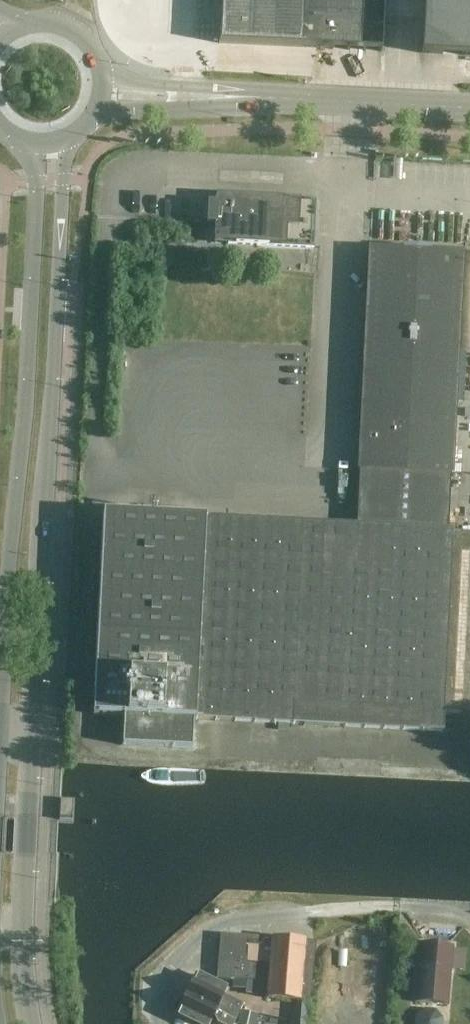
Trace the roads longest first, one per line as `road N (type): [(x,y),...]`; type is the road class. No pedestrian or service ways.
road 1 (tertiary): [(31,1023),(22,891),(60,142)]
road 2 (tertiary): [(31,144),(26,382),(0,678)]
road 3 (residential): [(158,1023),(161,982),(218,919),(385,906),(469,917)]
road 4 (unclassified): [(469,109),(101,93)]
road 5 (tertiary): [(101,93),(94,53),(80,38),(42,24),(4,36)]

